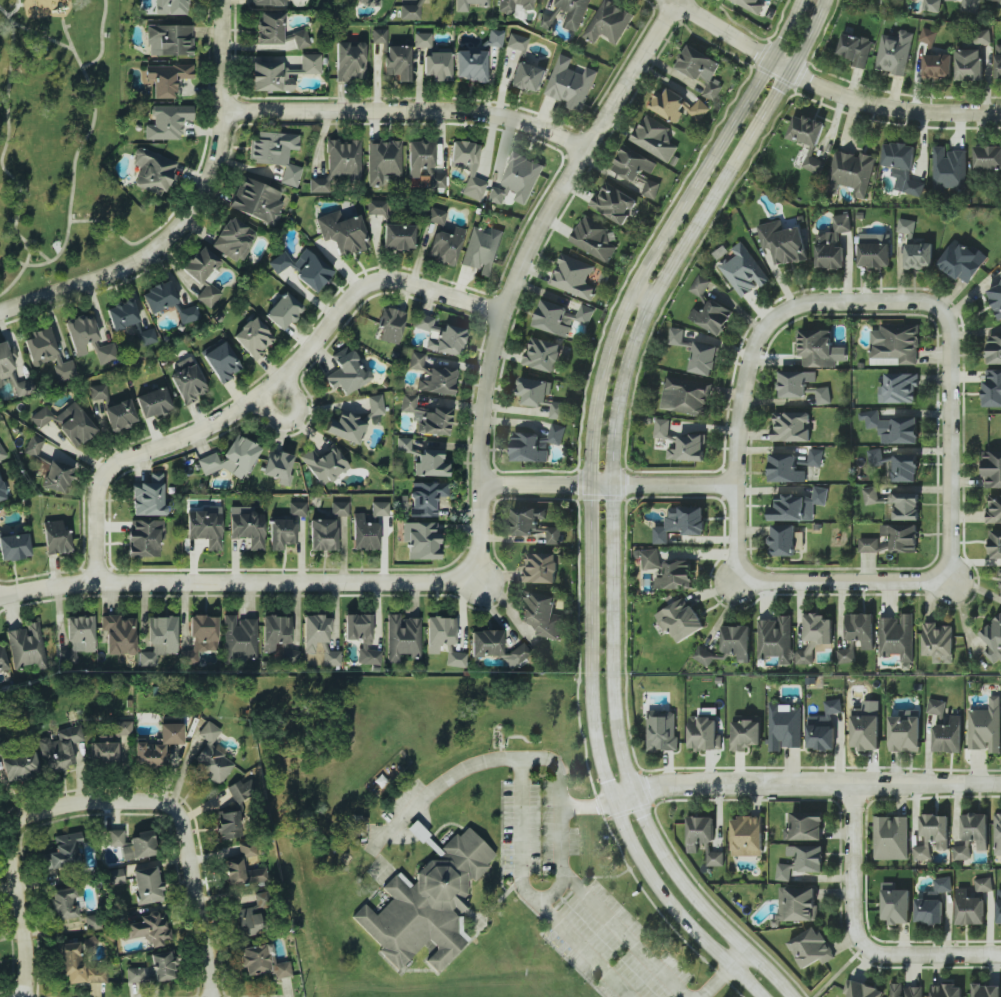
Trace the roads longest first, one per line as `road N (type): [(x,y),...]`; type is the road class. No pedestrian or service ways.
road 1 (tertiary): [(794,996),(680,881),(634,794),(613,679),(612,488),(623,377),(654,297),(827,0)]
road 2 (tertiary): [(801,0),(635,287),(612,336),(591,434),(593,711),(612,805),(669,903),(760,996)]
road 3 (residential): [(738,585),(740,419),(761,334),(790,308),(819,301),(938,308),(950,328),(953,581),(738,585)]
road 4 (residential): [(471,574),(489,362),(523,256),(677,1)]
road 5 (residential): [(503,314),(406,283),(367,285),(257,400),(117,460),(99,477),(95,582)]
road 6 (residential): [(21,996),(9,819),(72,800),(146,797),(174,818),(208,996)]
road 7 (residential): [(0,311),(127,266),(194,208),(220,132),(220,0)]
road 8 (residential): [(612,805),(674,785),(1000,783)]
road 9 (residential): [(95,582),(439,582),(471,574)]
road 10 (residential): [(222,112),(459,111),(519,121),(582,151)]
road 11 (residential): [(1000,118),(912,116),(833,94),(769,64),(675,0)]
road 12 (residential): [(1000,954),(883,955),(863,946),(853,927),(854,783)]
road 13 (residential): [(479,486),(737,487)]

